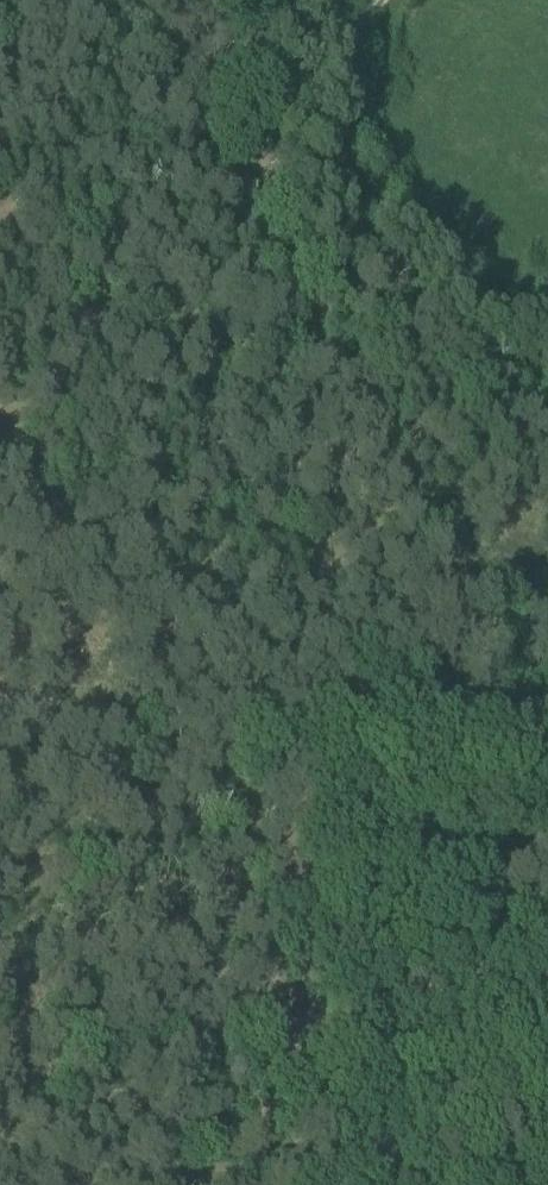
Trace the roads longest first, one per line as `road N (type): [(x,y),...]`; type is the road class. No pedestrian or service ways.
road 1 (track): [(147,0),(241,156),(299,289),(297,454),(334,611),(324,701)]
road 2 (track): [(324,701),(309,849),(340,1150),(354,1184)]
road 3 (track): [(383,0),(344,70),(338,129),(352,186),(375,222),(460,285),(505,312),(547,323)]
road 4 (track): [(324,701),(224,687),(0,618)]

